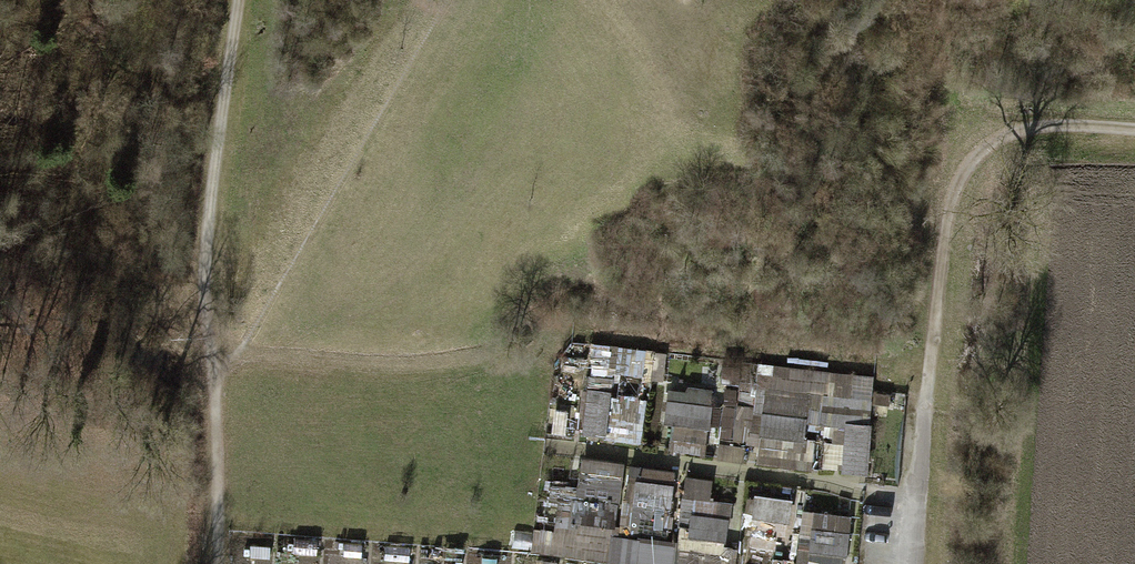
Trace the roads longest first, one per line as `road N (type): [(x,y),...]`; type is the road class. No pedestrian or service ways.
road 1 (track): [(932,370),(589,330),(422,365),(213,351)]
road 2 (track): [(218,563),(203,263),(241,0)]
road 3 (track): [(922,496),(541,445)]
road 4 (track): [(1134,130),(1033,128),(973,161),(949,223),(932,370)]
road 5 (track): [(918,563),(932,370)]

